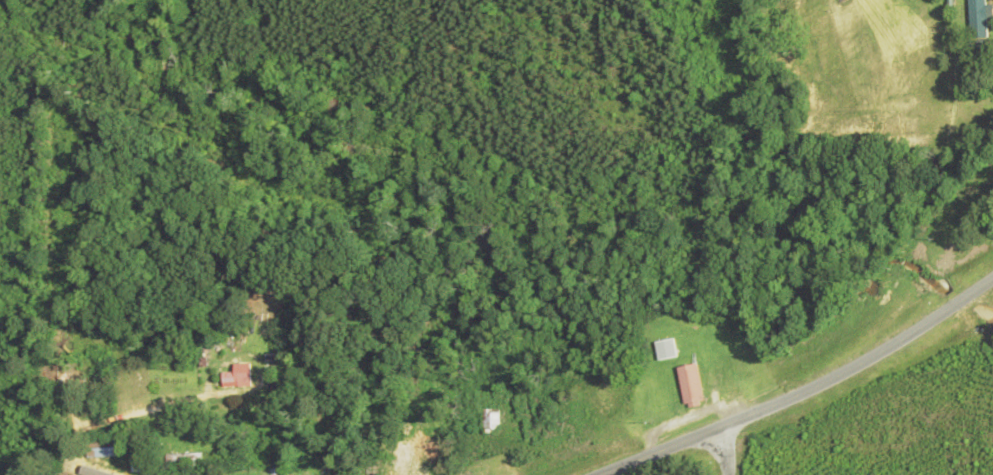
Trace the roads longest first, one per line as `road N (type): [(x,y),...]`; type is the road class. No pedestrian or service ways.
road 1 (tertiary): [(992,279),(875,357),(717,428)]
road 2 (tertiary): [(601,474),(717,428)]

